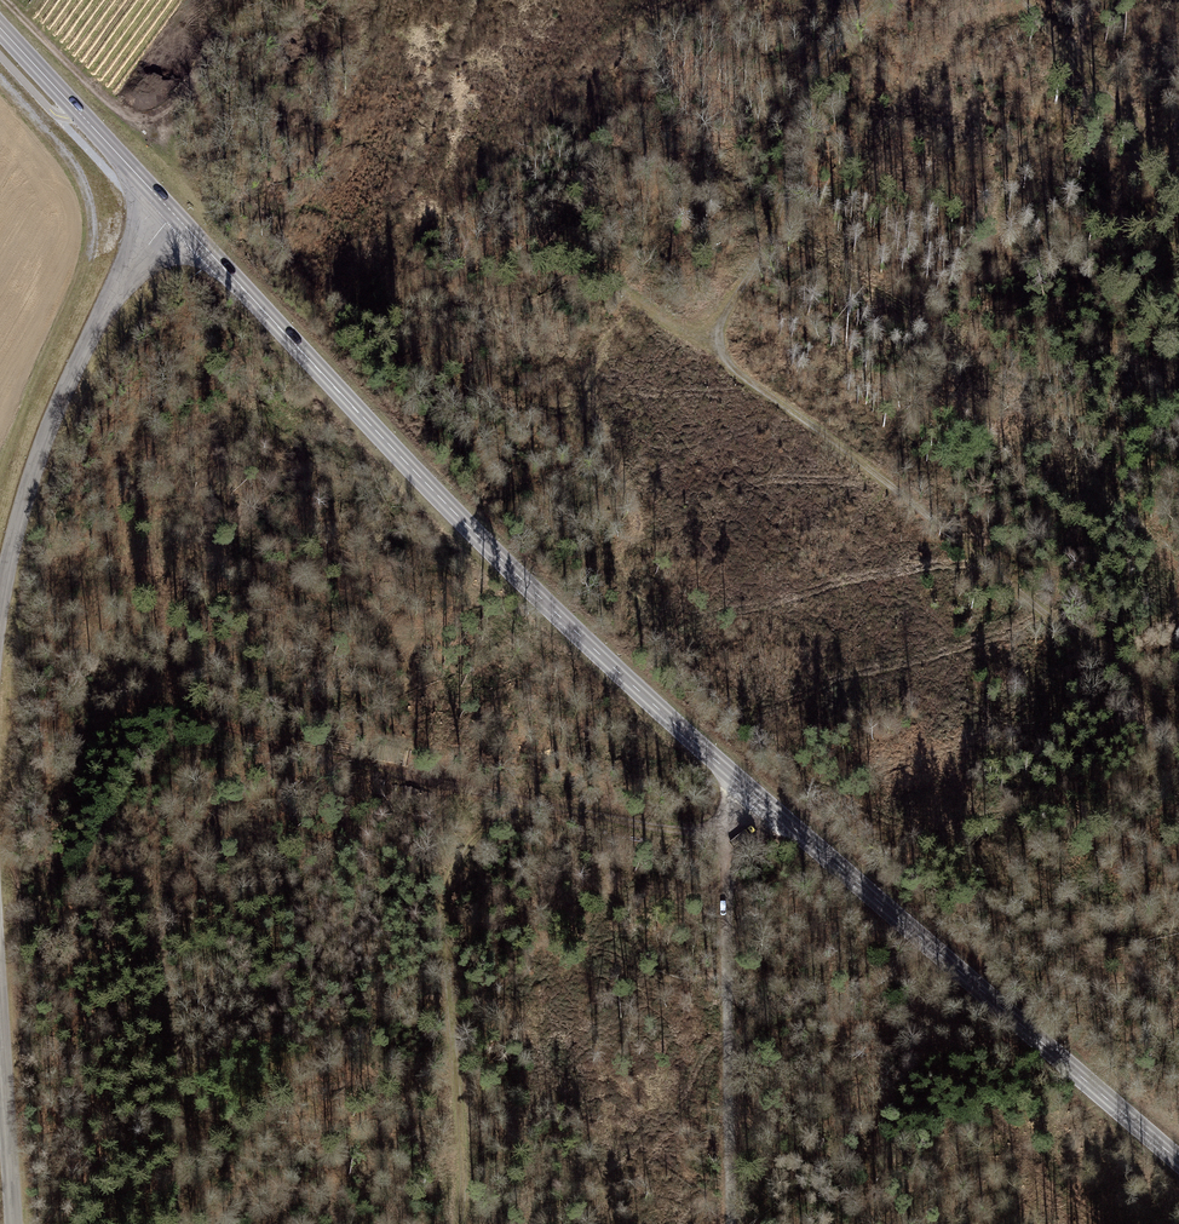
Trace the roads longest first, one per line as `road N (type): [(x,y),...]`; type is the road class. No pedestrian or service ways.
road 1 (tertiary): [(1178,1151),(757,805),(367,422),(180,216)]
road 2 (track): [(1178,722),(703,340),(561,252)]
road 3 (track): [(175,1223),(179,1037),(159,938),(178,873),(226,786),(282,750),(351,756),(524,800)]
road 4 (track): [(757,805),(718,849),(629,820),(524,800),(465,848),(441,903),(465,1203),(459,1223)]
road 5 (tertiary): [(0,664),(34,508),(113,313),(180,216)]
road 6 (track): [(877,0),(820,62),(799,108),(786,190),(764,255),(703,340)]
road 7 (track): [(729,1223),(729,890),(718,849)]
road 8 (tertiary): [(0,27),(180,216)]
road 9 (track): [(1178,179),(1020,0)]
road 10 (tertiary): [(14,1223),(0,1021)]

